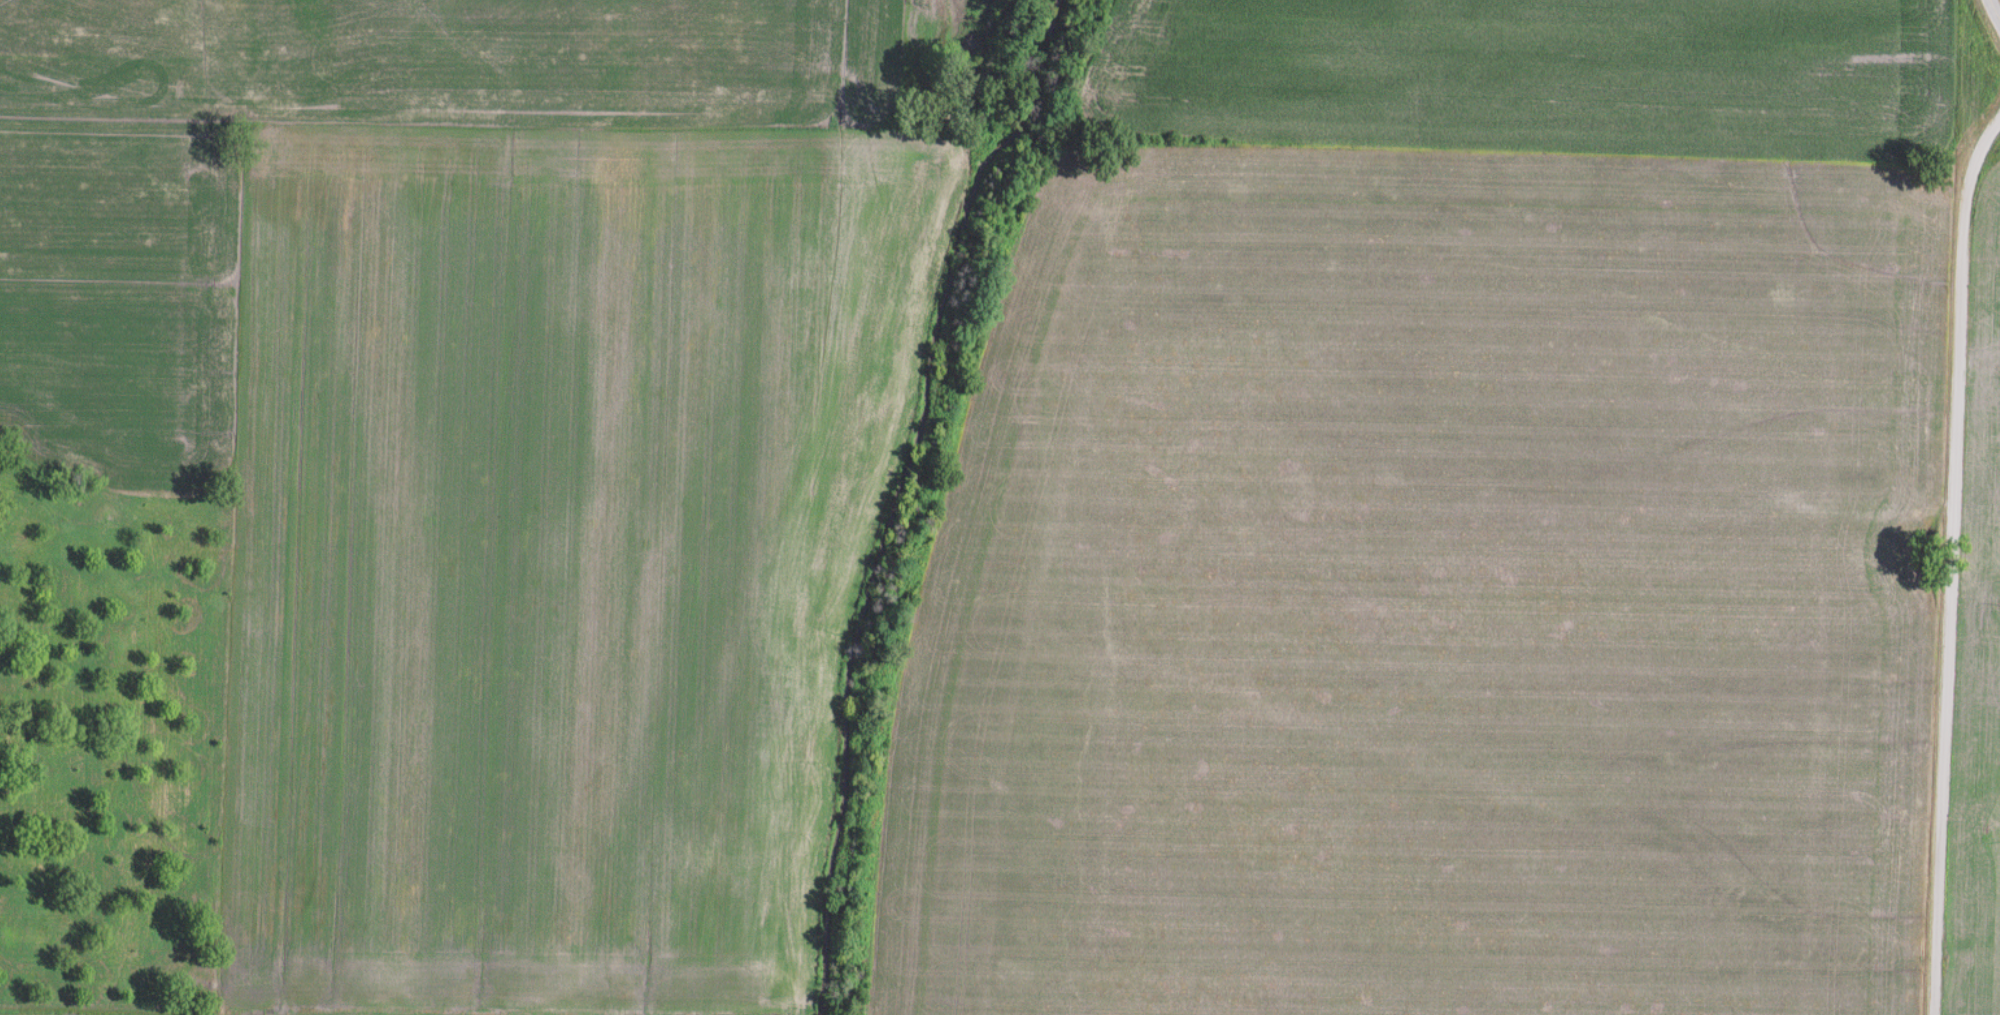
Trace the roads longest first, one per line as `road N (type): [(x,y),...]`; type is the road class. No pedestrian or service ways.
road 1 (residential): [(1933,1014),(1965,203),(1975,160),(1999,123)]

